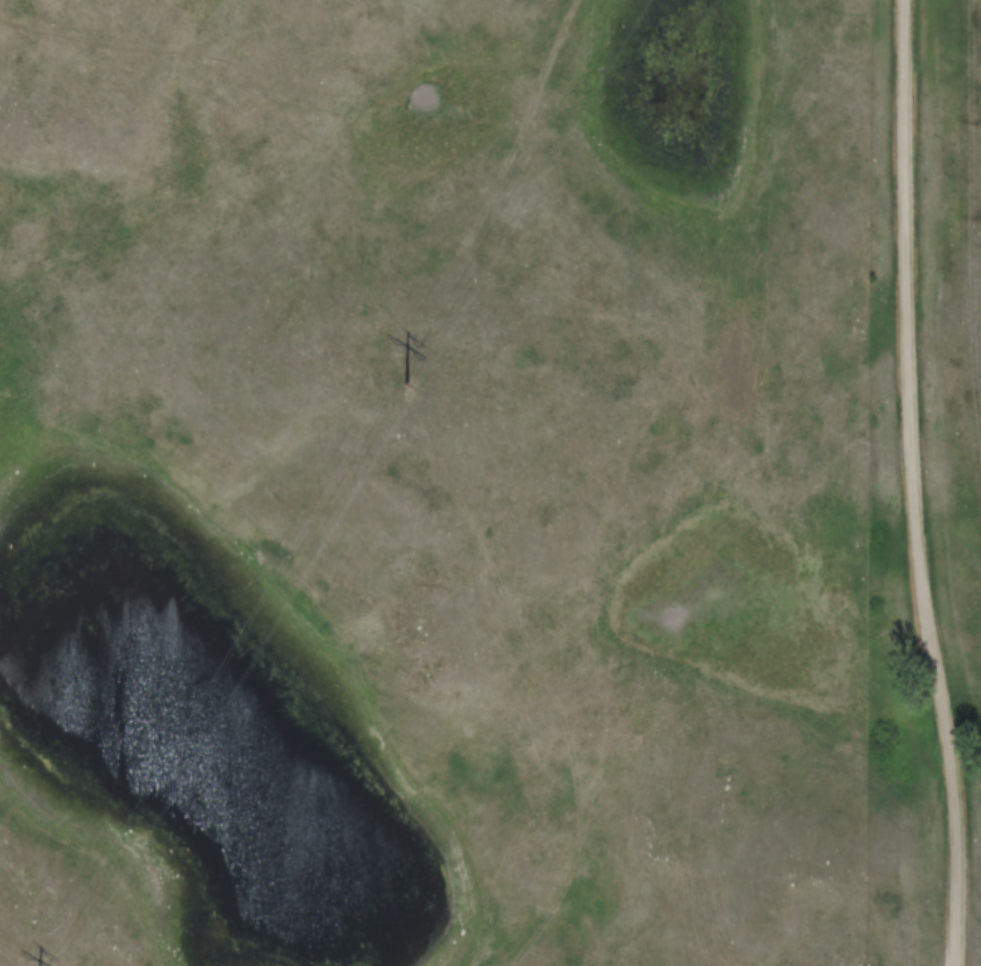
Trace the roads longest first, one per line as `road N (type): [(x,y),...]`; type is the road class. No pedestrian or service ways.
road 1 (track): [(959,965),(960,840),(917,518),(907,0)]

